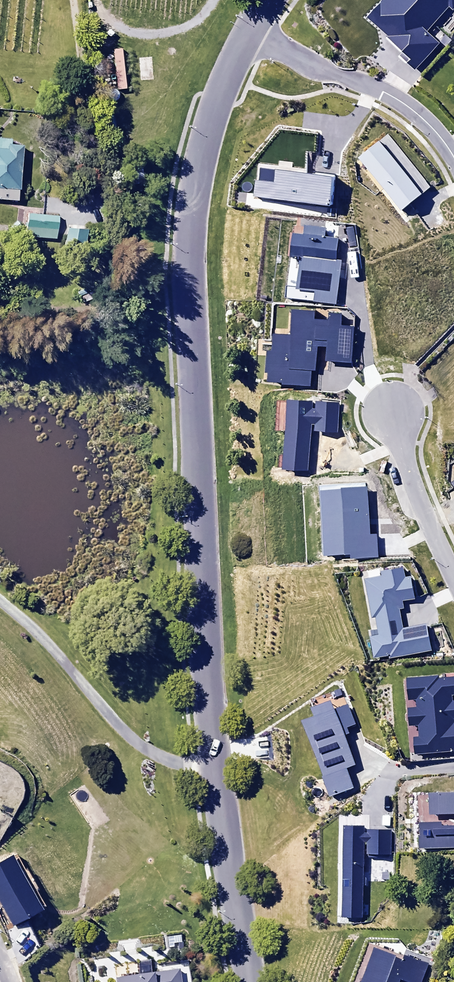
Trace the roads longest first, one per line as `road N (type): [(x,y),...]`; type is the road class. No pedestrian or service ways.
road 1 (residential): [(249,33),(192,203),(188,299),(214,762),(249,981)]
road 2 (residential): [(249,33),(318,73),(401,104),(453,165)]
road 3 (residential): [(393,421),(410,484),(453,579)]

